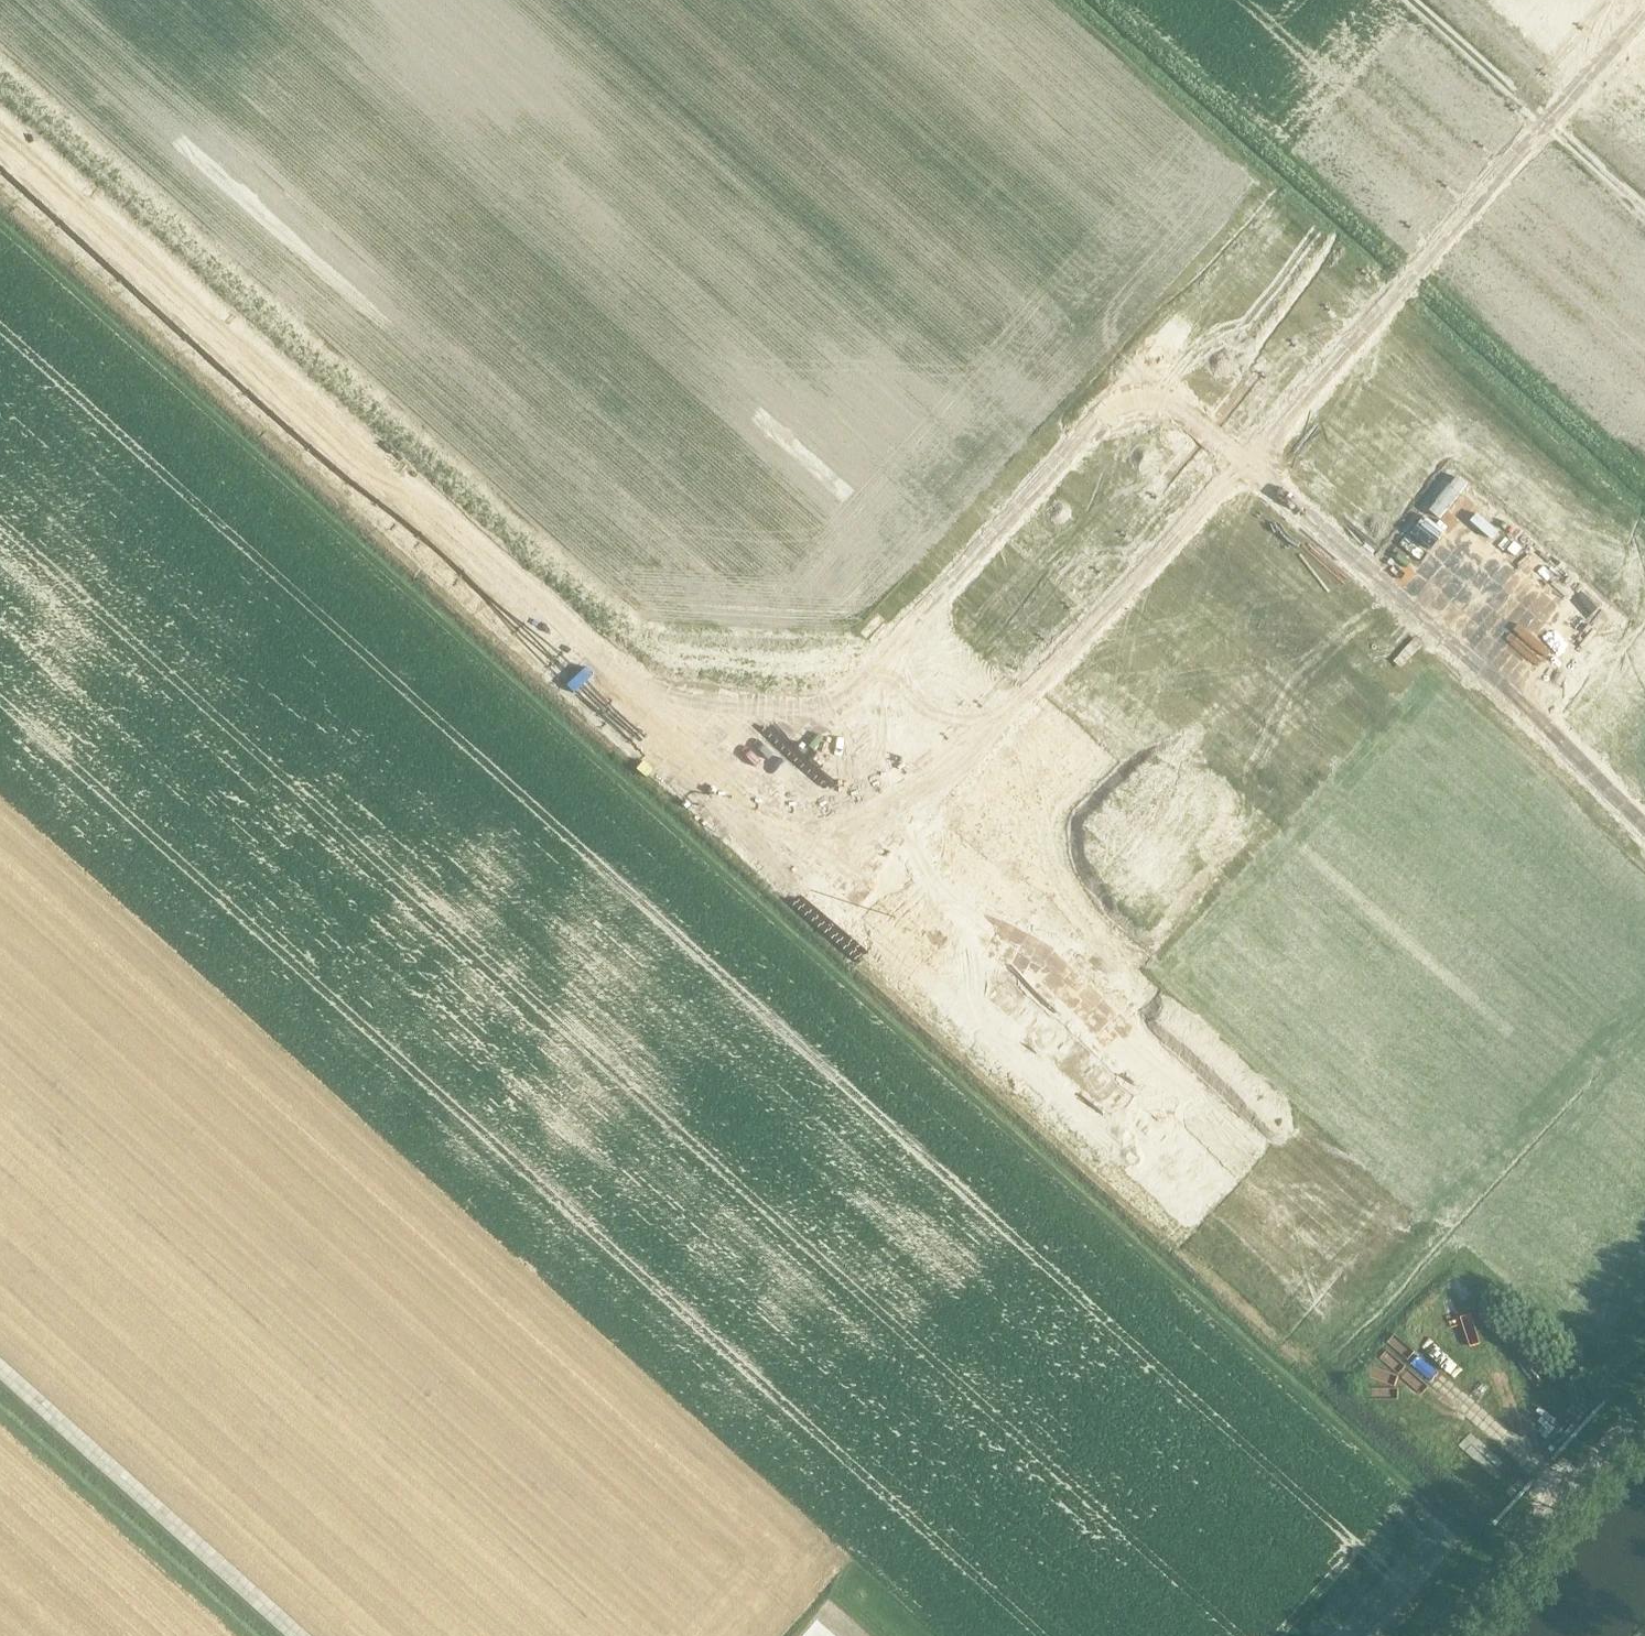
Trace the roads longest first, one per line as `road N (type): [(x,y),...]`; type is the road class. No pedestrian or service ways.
road 1 (tertiary): [(1437,1635),(1644,1406)]

